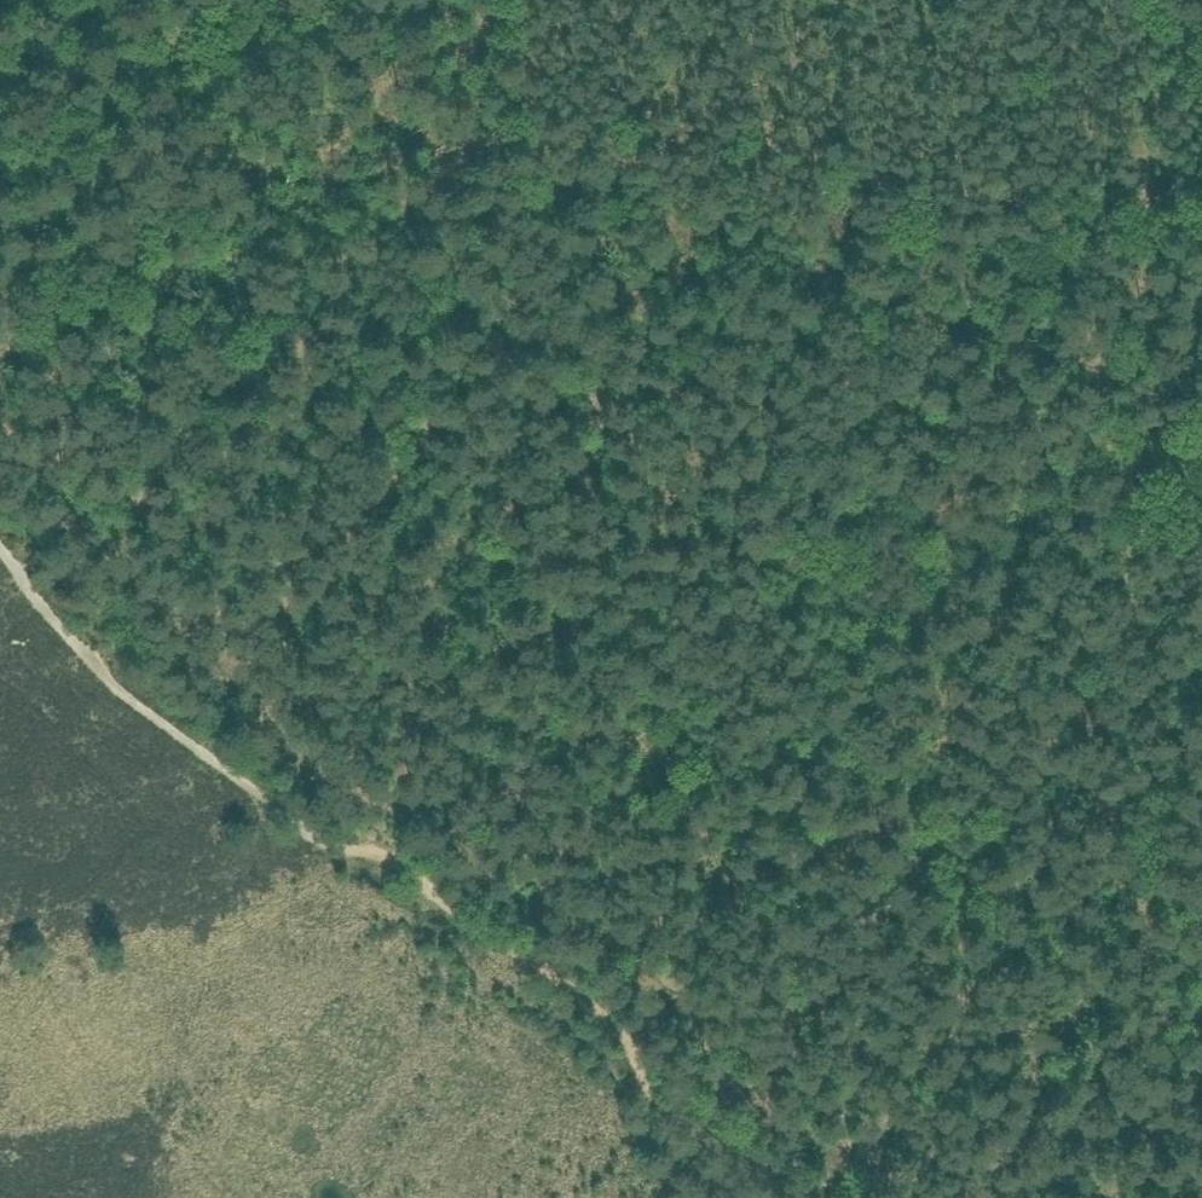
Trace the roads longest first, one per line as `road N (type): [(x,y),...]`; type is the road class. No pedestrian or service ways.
road 1 (track): [(1201,371),(1110,320),(559,102),(560,0)]

